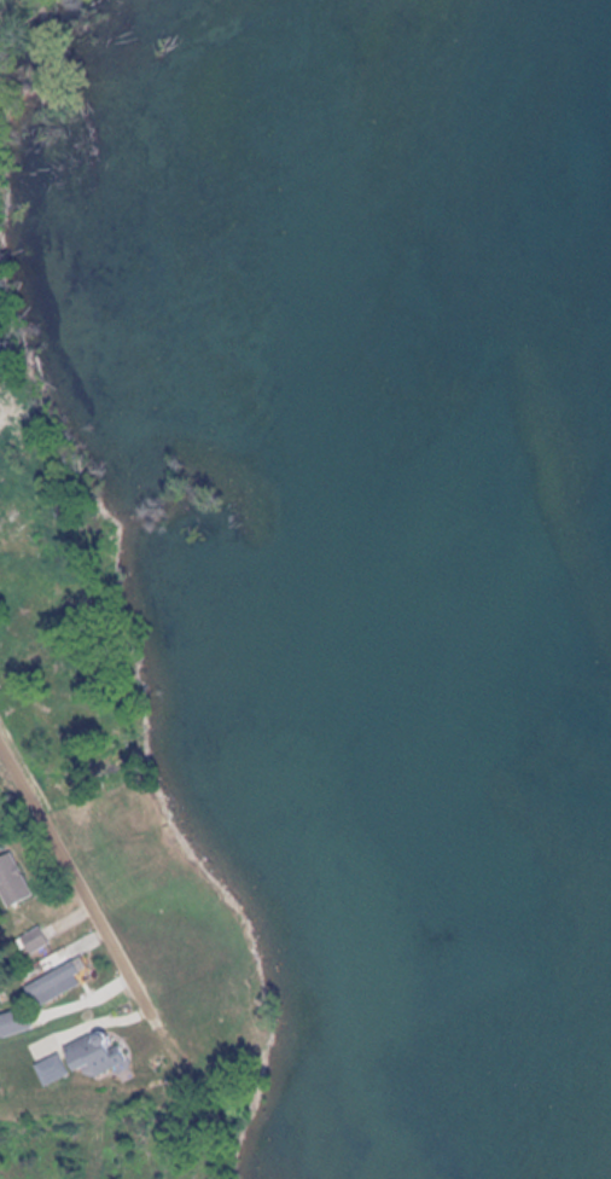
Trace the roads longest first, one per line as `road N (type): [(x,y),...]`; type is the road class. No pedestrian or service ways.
road 1 (residential): [(0,739),(152,1014)]

